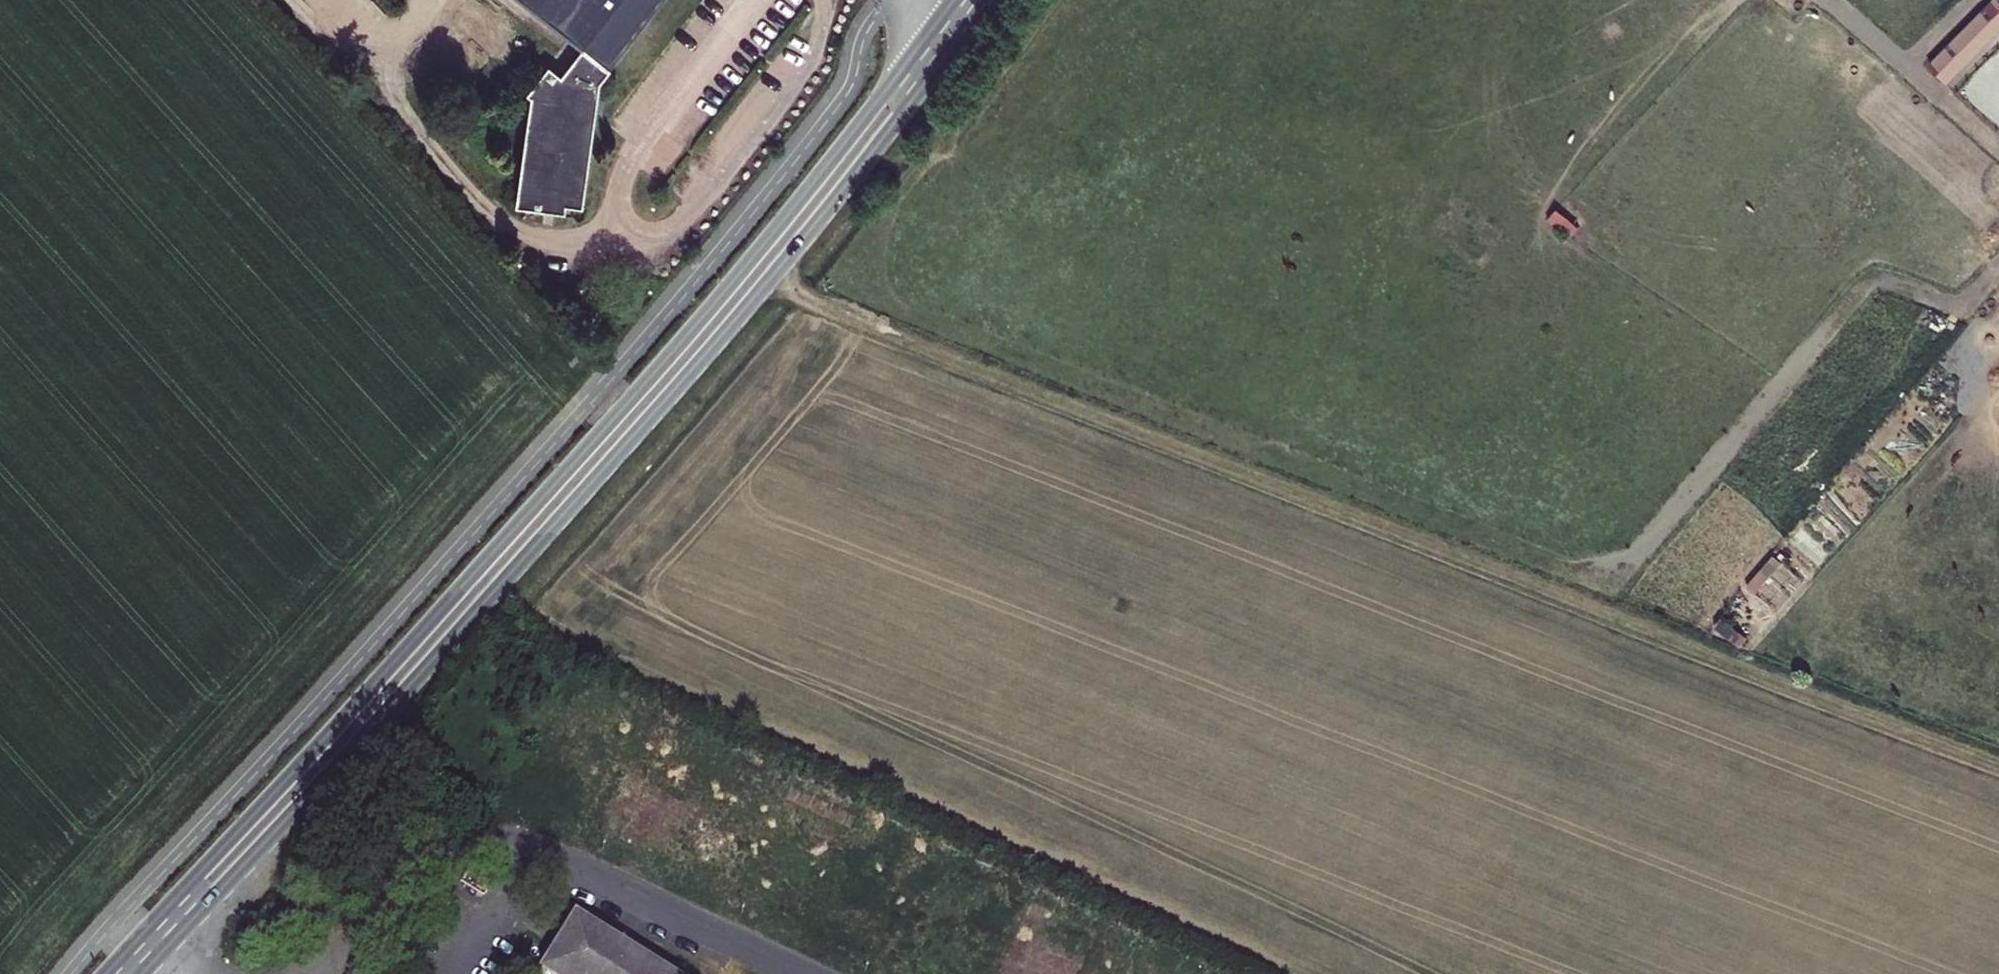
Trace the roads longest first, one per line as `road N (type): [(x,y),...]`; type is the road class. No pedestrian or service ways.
road 1 (secondary): [(956,0),(638,395),(108,973)]
road 2 (secondary): [(144,973),(695,370),(840,198),(989,0)]

